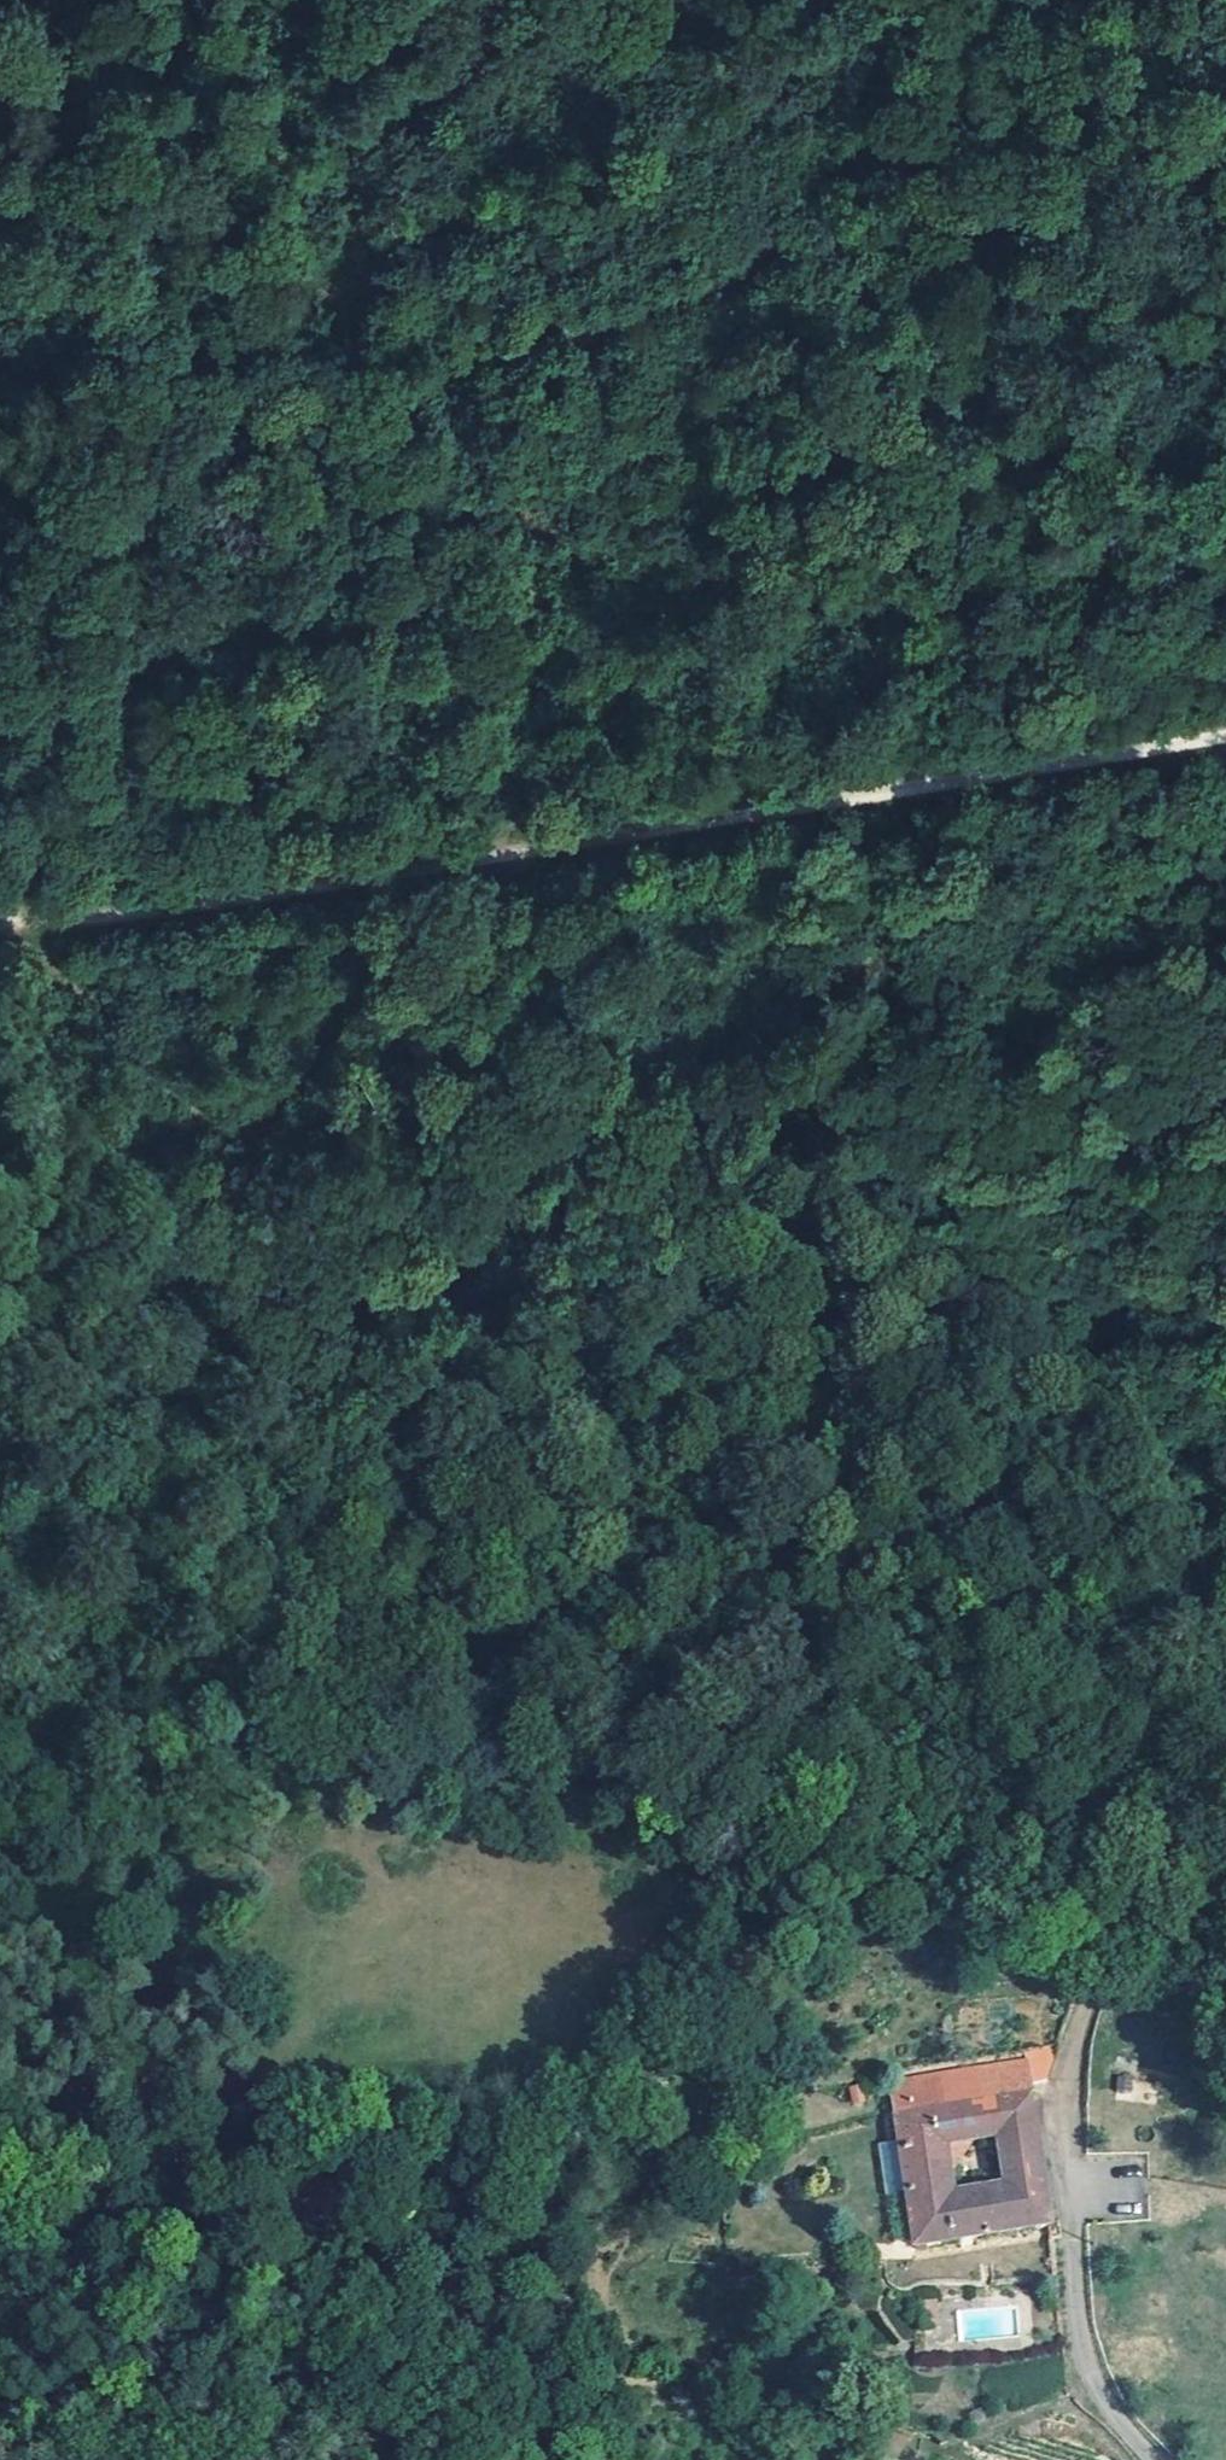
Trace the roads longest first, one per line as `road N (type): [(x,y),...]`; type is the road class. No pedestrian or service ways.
road 1 (track): [(0,920),(72,924),(262,896),(1225,735)]
road 2 (residential): [(1157,2459),(1110,2409),(1079,2338),(1066,2090),(1086,2004)]

